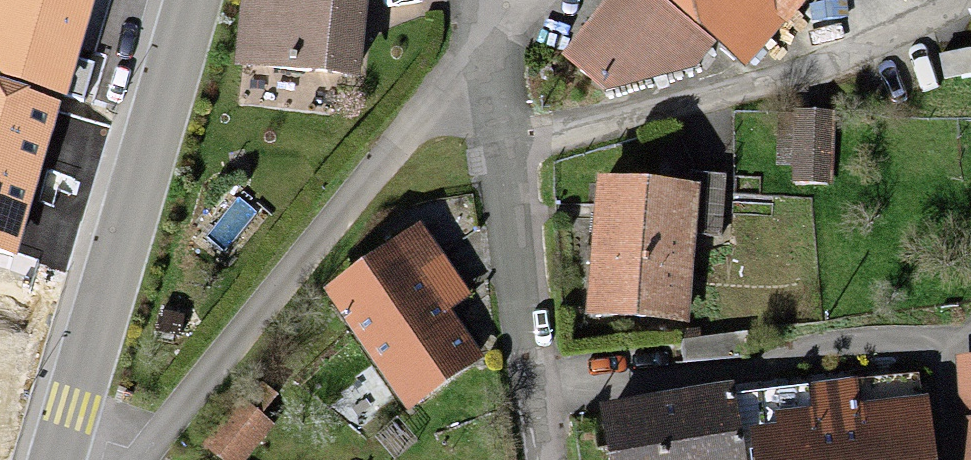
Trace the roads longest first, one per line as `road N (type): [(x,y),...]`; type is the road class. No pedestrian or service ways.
road 1 (residential): [(140,459),(364,167),(488,31)]
road 2 (residential): [(504,159),(820,72),(970,5)]
road 3 (tertiary): [(190,0),(57,459)]
road 4 (residential): [(543,459),(504,159)]
road 5 (residential): [(504,159),(488,31)]

